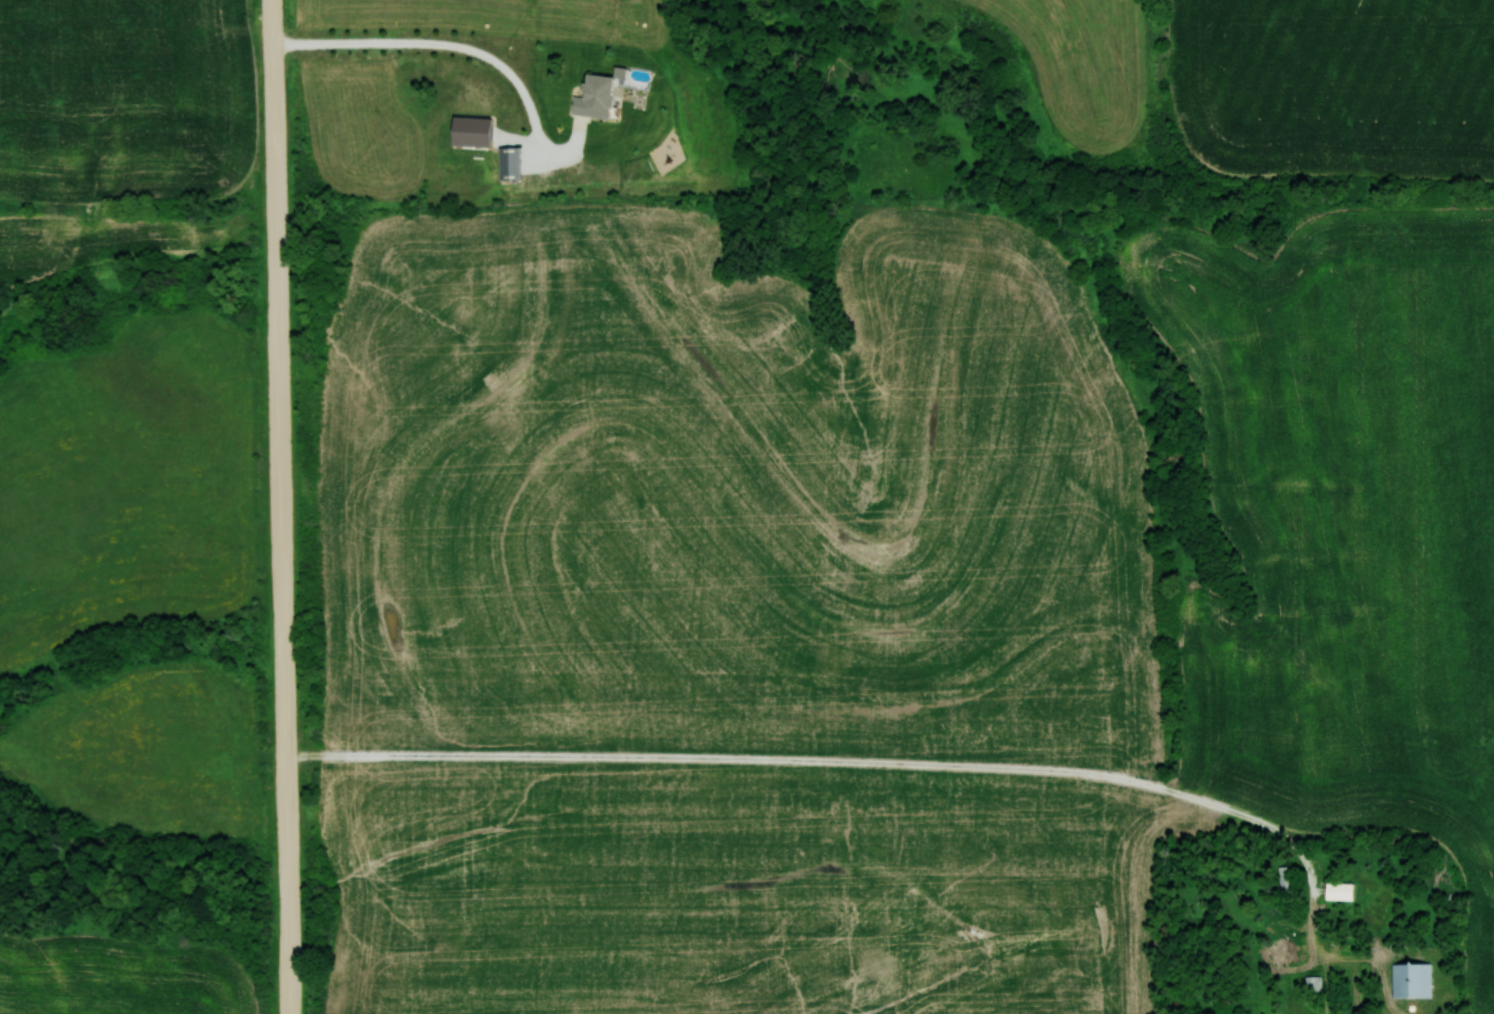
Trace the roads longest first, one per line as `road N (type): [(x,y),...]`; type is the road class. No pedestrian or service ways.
road 1 (residential): [(317,1013),(289,0)]

